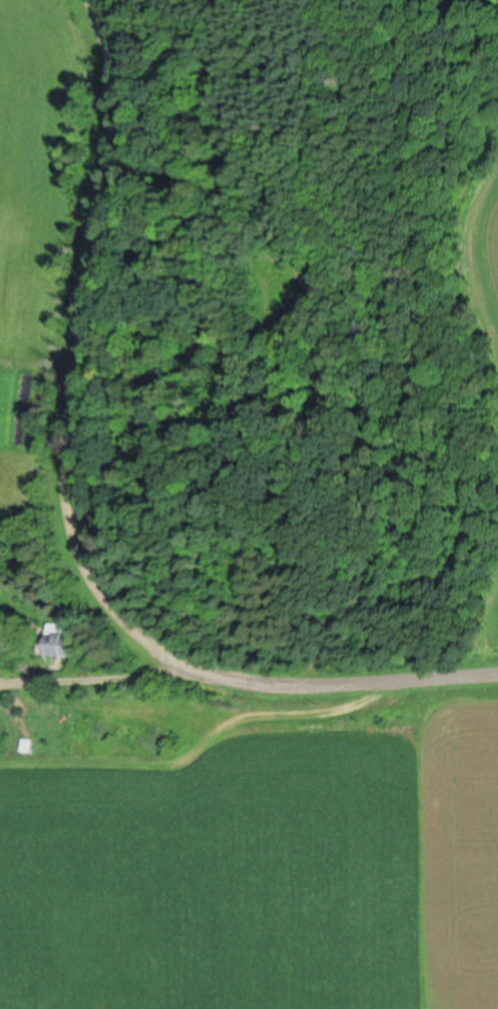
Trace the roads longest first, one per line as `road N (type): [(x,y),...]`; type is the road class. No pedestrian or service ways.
road 1 (residential): [(497,667),(236,673),(175,653),(124,617),(70,546),(60,515),(58,417),(83,318),(113,112),(110,34),(95,0)]

